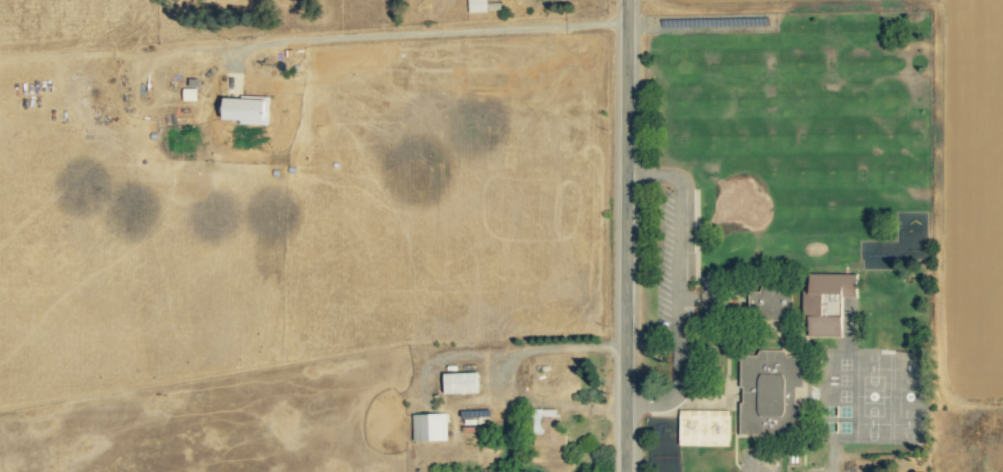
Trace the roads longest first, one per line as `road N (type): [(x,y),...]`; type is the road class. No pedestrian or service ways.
road 1 (tertiary): [(618,0),(614,471)]

